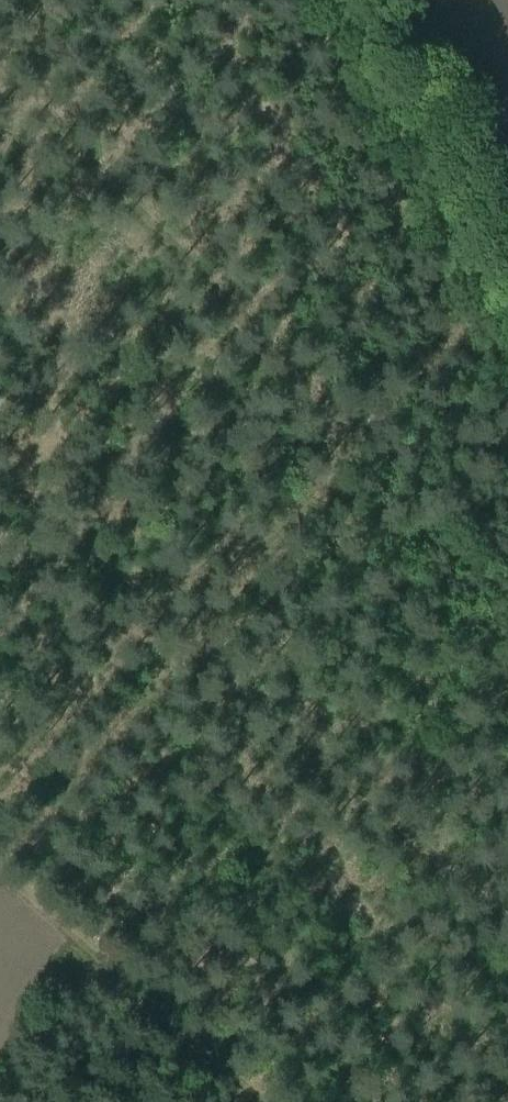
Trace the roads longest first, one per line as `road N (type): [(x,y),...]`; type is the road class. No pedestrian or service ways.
road 1 (track): [(0,860),(463,324)]
road 2 (track): [(507,932),(0,475)]
road 3 (track): [(0,70),(365,435)]
road 4 (track): [(302,0),(507,413)]
road 5 (track): [(266,1101),(0,871)]
road 6 (unclassified): [(373,0),(507,264)]
road 7 (track): [(0,141),(100,0)]

